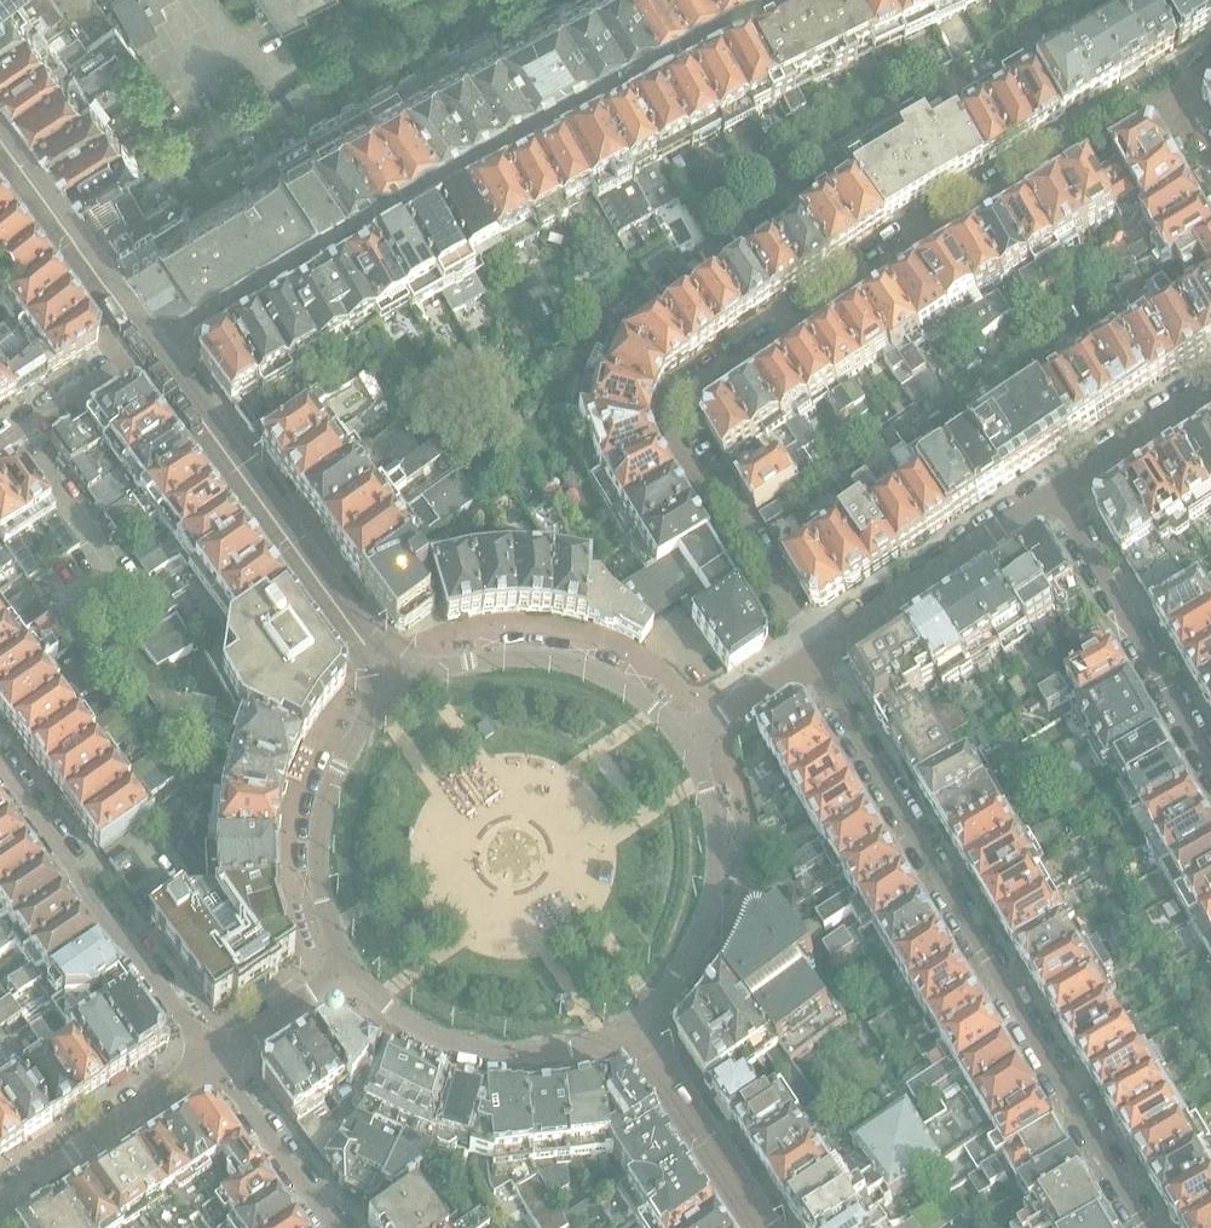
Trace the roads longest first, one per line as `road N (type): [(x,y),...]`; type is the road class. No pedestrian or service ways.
road 1 (residential): [(815,655),(681,443),(676,413),(687,394),(931,232),(942,216),(1133,101),(1173,99)]
road 2 (residential): [(773,0),(146,343)]
road 3 (residential): [(1148,1227),(815,655)]
road 4 (residential): [(396,689),(146,343)]
road 5 (residential): [(208,1059),(0,765)]
road 6 (residential): [(684,740),(625,682),(550,655),(468,659),(396,689)]
road 7 (residential): [(347,966),(404,1021),(478,1051),(558,1050),(628,1020)]
road 8 (residential): [(628,1020),(688,959),(717,872),(711,803),(684,740)]
road 9 (residential): [(1210,765),(1054,493)]
road 10 (residential): [(396,689),(353,737),(321,815),(322,904),(347,966)]
road 11 (residential): [(815,655),(1054,493)]
road 12 (residential): [(0,1203),(208,1059)]
road 13 (residential): [(764,1227),(628,1020)]
road 14 (residential): [(146,343),(0,144)]
road 15 (residential): [(332,1227),(208,1059)]
road 16 (residential): [(1054,493),(1210,389)]
road 17 (residential): [(146,343),(0,442)]
road 18 (residential): [(208,1059),(347,966)]
road 19 (residential): [(684,740),(815,655)]

